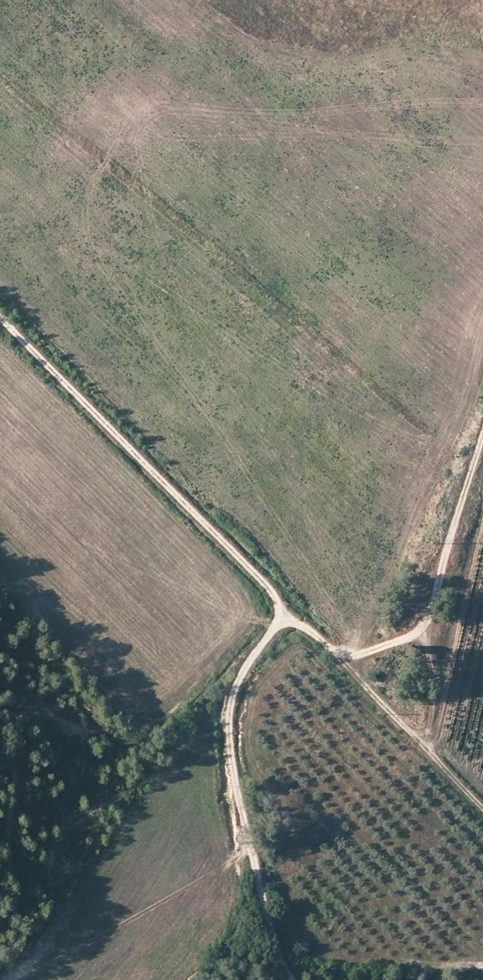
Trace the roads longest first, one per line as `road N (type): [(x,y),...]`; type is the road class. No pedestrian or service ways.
road 1 (track): [(0,315),(278,596),(280,626),(238,685),(227,743),(264,904),(297,979)]
road 2 (track): [(278,596),(337,656),(394,647),(429,619),(482,430)]
road 3 (track): [(344,655),(435,758),(429,619)]
road 4 (track): [(196,979),(234,929),(241,867),(233,784)]

